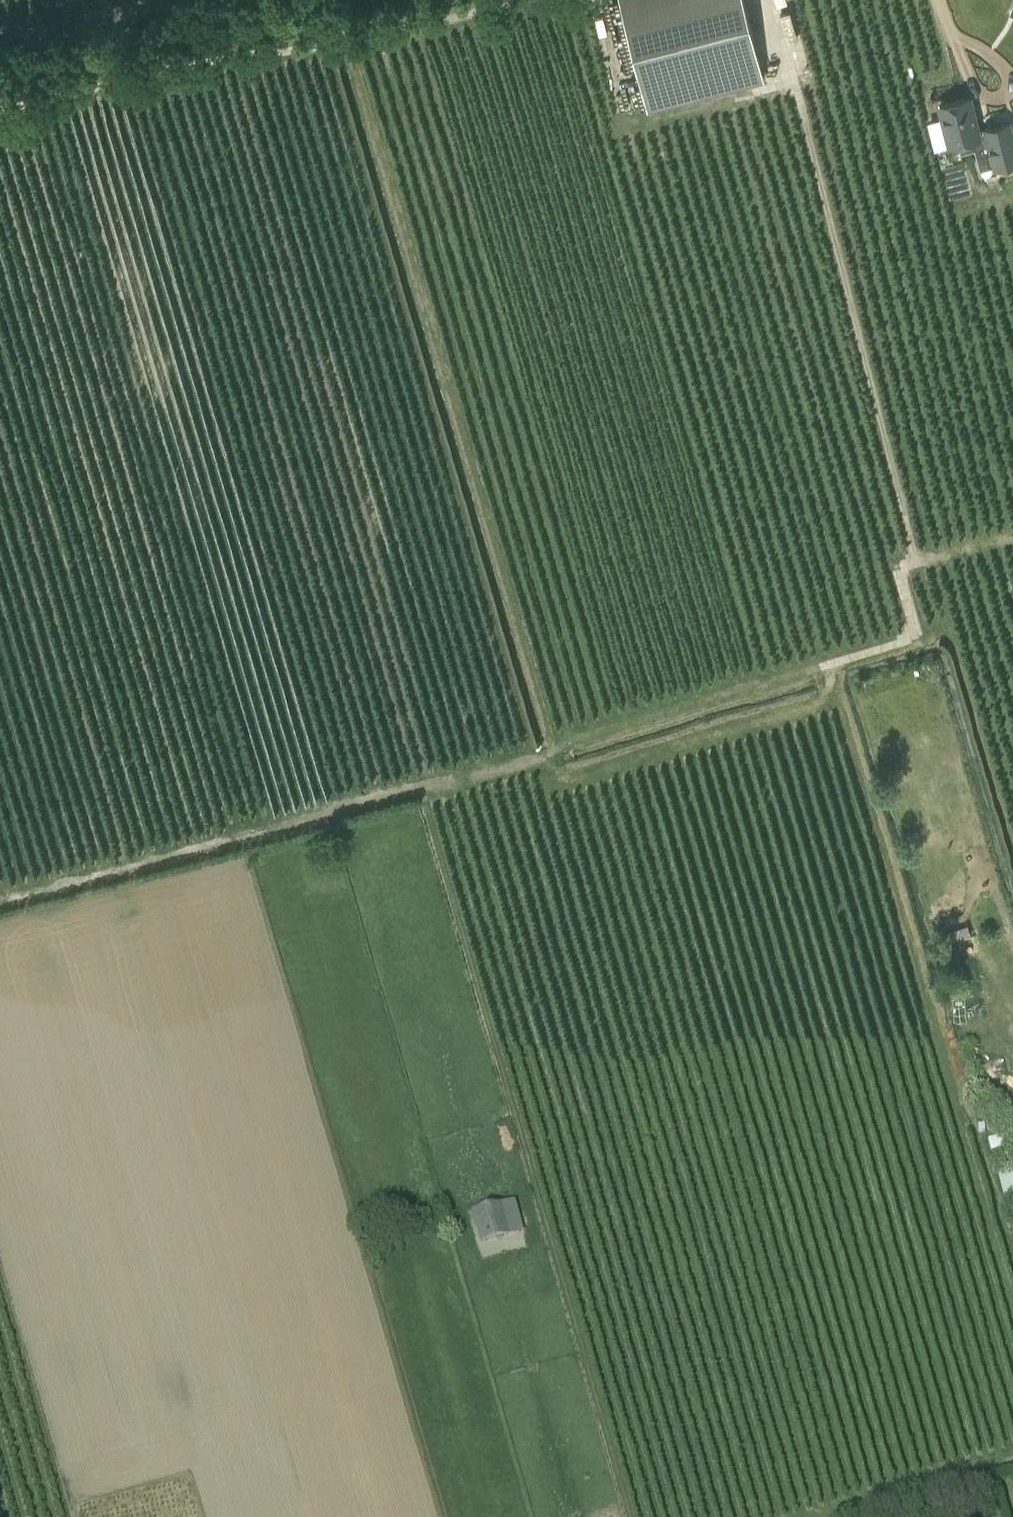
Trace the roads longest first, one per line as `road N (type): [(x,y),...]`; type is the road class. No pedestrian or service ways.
road 1 (track): [(0,111),(229,57),(317,50),(531,0)]

